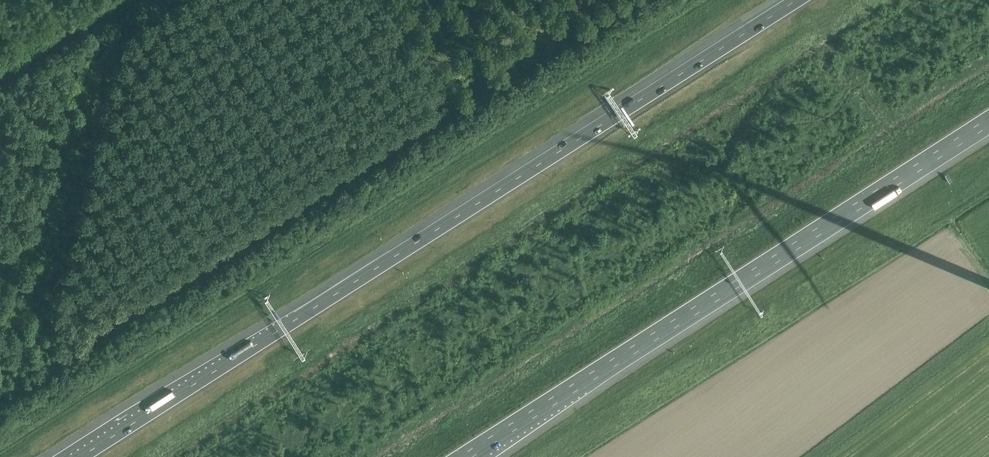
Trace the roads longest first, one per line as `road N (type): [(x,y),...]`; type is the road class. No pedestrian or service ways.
road 1 (motorway): [(798,0),(81,456)]
road 2 (motorway): [(468,456),(988,122)]

